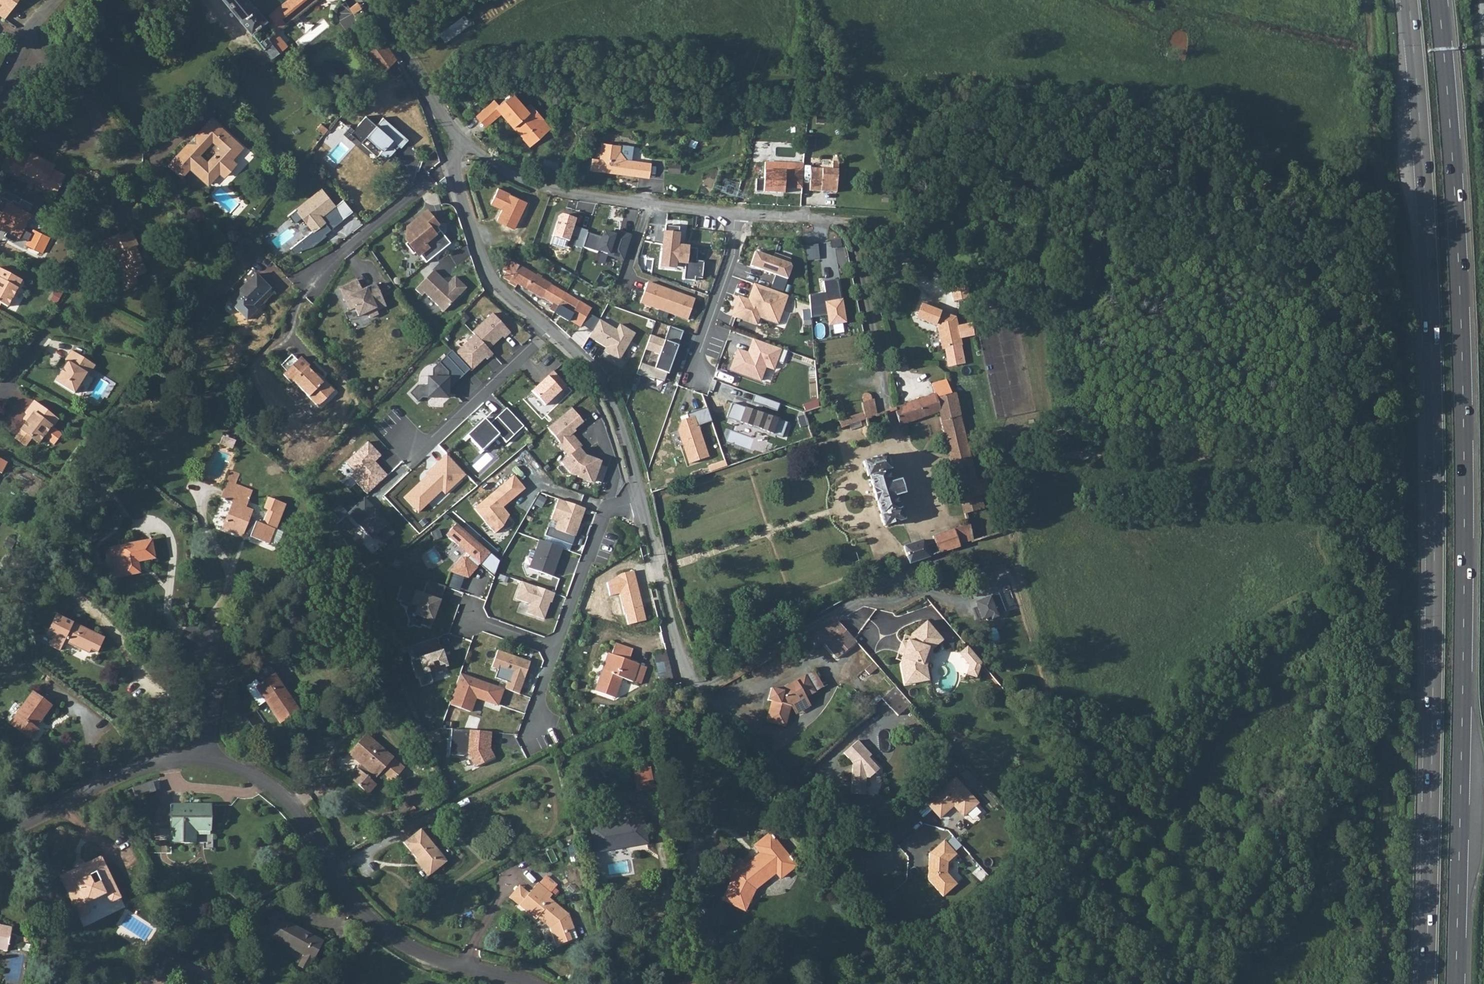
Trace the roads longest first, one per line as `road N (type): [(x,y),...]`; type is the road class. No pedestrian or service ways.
road 1 (trunk): [(1455,983),(1464,452),(1457,226),(1438,0)]
road 2 (trunk): [(1409,0),(1434,451),(1426,983)]
road 3 (track): [(1386,779),(1389,616),(1403,508),(1394,259),(1376,141),(1368,0)]
road 4 (residential): [(641,496),(674,625),(707,711),(802,829),(878,873)]
road 5 (residential): [(520,983),(438,964),(395,941),(349,893),(300,816),(263,780),(212,755)]
road 6 (residential): [(736,213),(854,224),(889,402)]
road 7 (residential): [(459,138),(515,173),(566,192),(736,213)]
road 8 (residential): [(212,755),(132,769),(0,844)]
road 9 (residential): [(403,435),(422,454),(551,329)]
road 10 (track): [(1386,983),(1386,779)]
road 11 (residential): [(454,161),(489,269),(551,329)]
road 12 (residential): [(551,329),(608,391),(641,496)]
road 13 (residential): [(0,106),(63,139),(87,141),(97,114),(54,68)]
road 14 (residential): [(454,161),(312,280)]
road 15 (residential): [(557,649),(606,511),(641,496)]
road 16 (residential): [(370,0),(459,138)]
road 17 (residential): [(736,213),(734,252),(694,369)]

